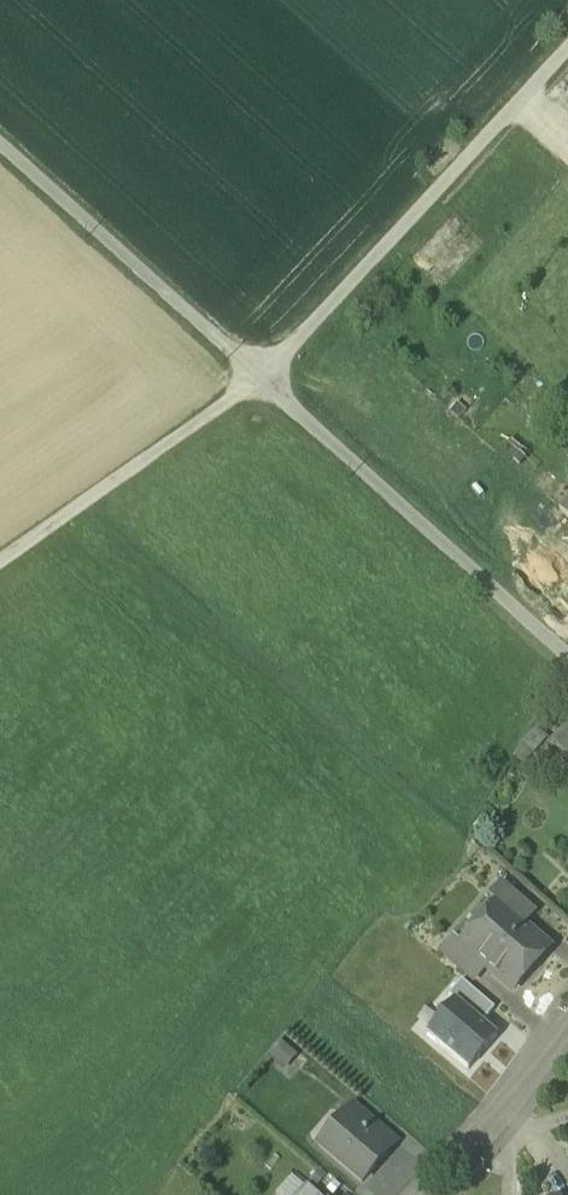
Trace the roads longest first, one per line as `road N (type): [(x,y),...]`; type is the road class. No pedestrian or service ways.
road 1 (track): [(567,46),(257,376)]
road 2 (track): [(567,661),(257,376)]
road 3 (track): [(257,376),(0,142)]
road 4 (track): [(0,559),(257,376)]
road 5 (residential): [(429,1194),(506,1109),(567,1017)]

